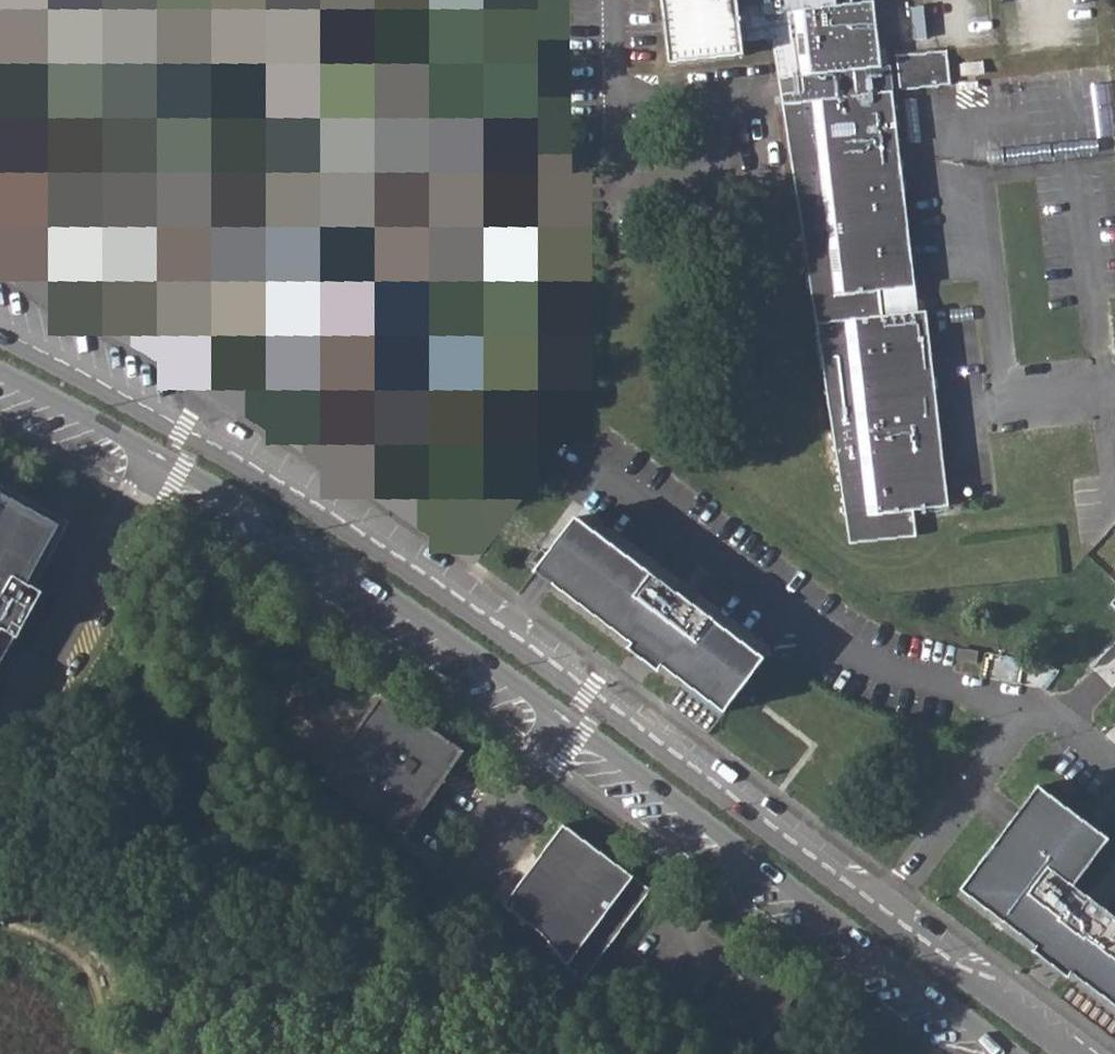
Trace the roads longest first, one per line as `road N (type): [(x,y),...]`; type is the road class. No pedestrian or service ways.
road 1 (secondary): [(1065,1053),(586,693),(366,543),(181,432),(0,338)]
road 2 (secondary): [(0,370),(185,467),(348,566),(582,730),(1009,1053)]

